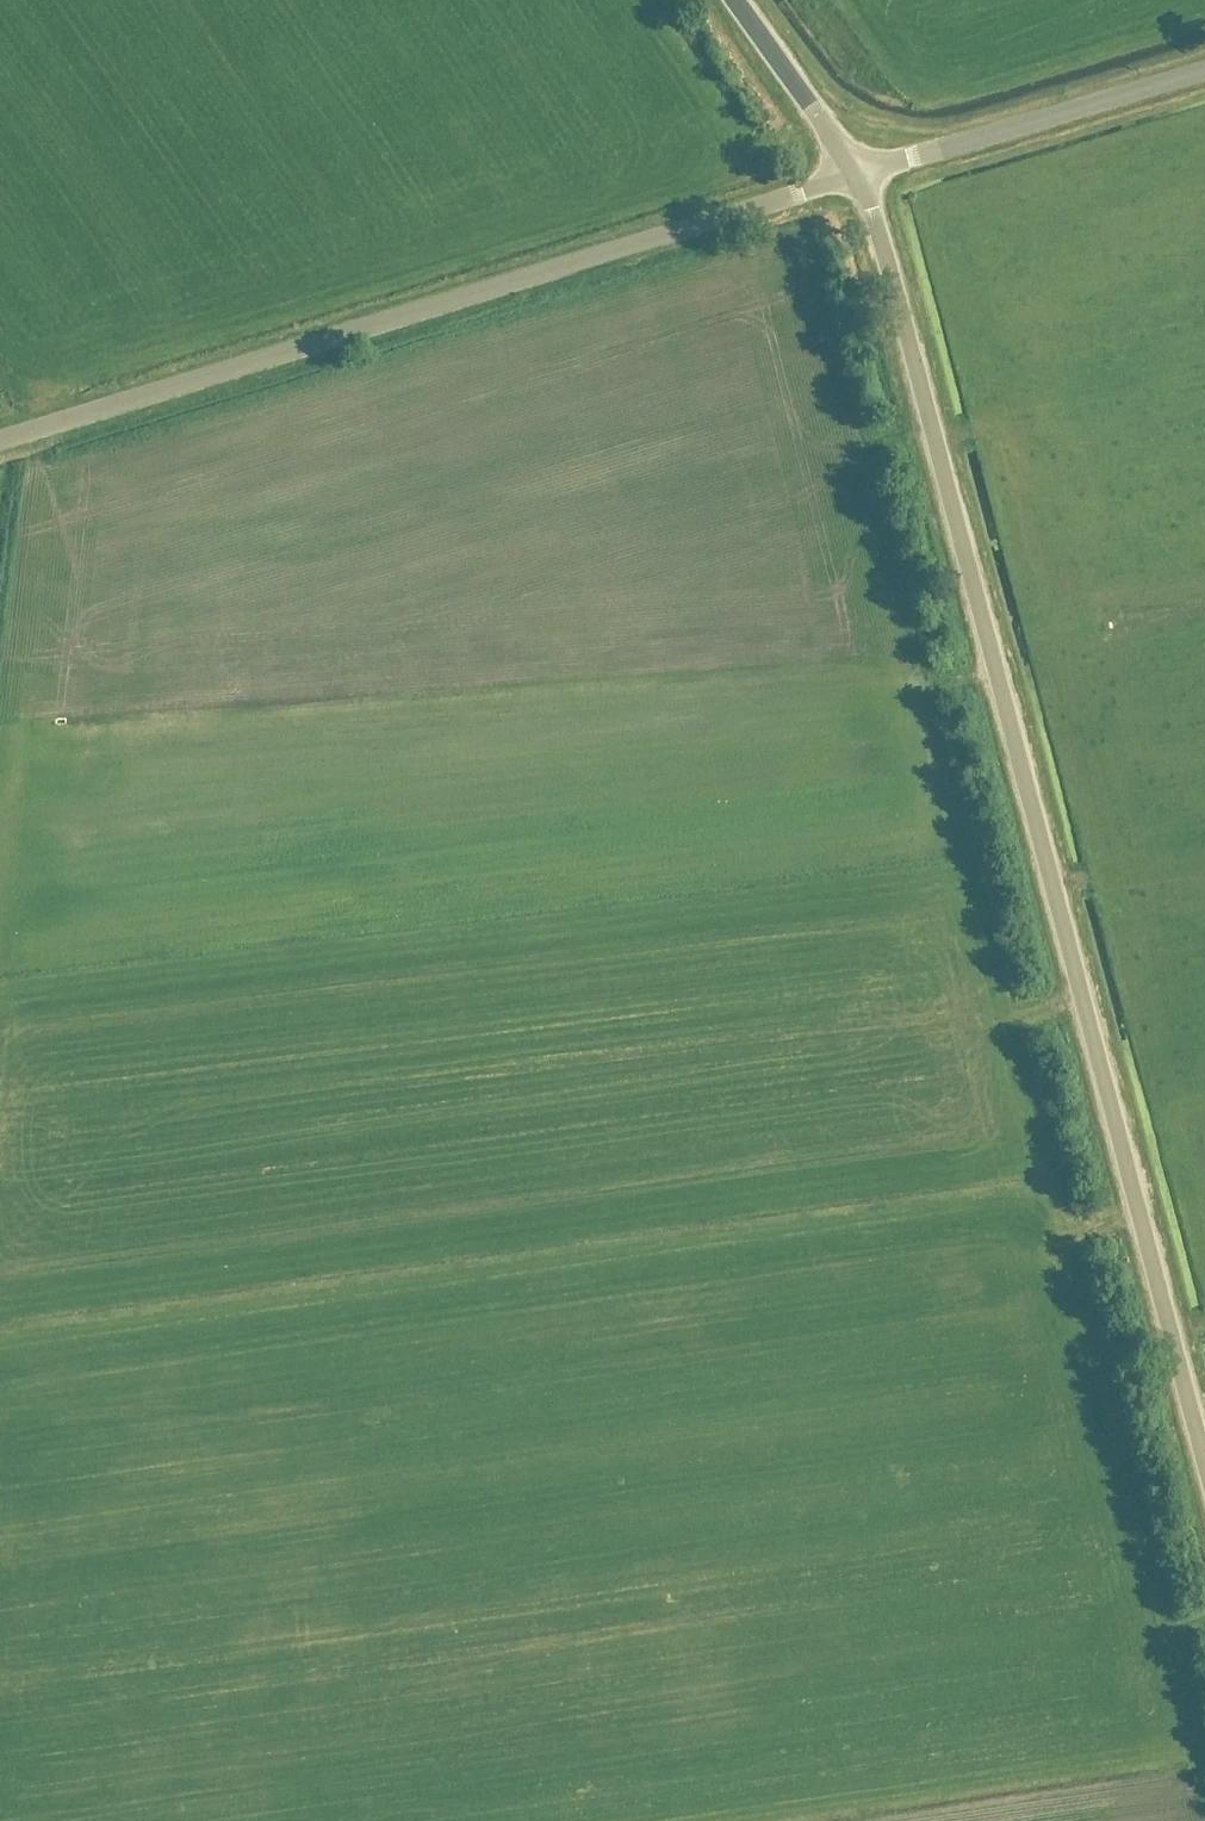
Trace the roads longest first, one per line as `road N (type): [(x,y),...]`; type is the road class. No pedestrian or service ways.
road 1 (unclassified): [(1204,1319),(1060,719),(912,201)]
road 2 (unclassified): [(0,460),(912,201)]
road 3 (tertiary): [(1204,108),(912,201)]
road 4 (tertiary): [(912,201),(765,0)]

